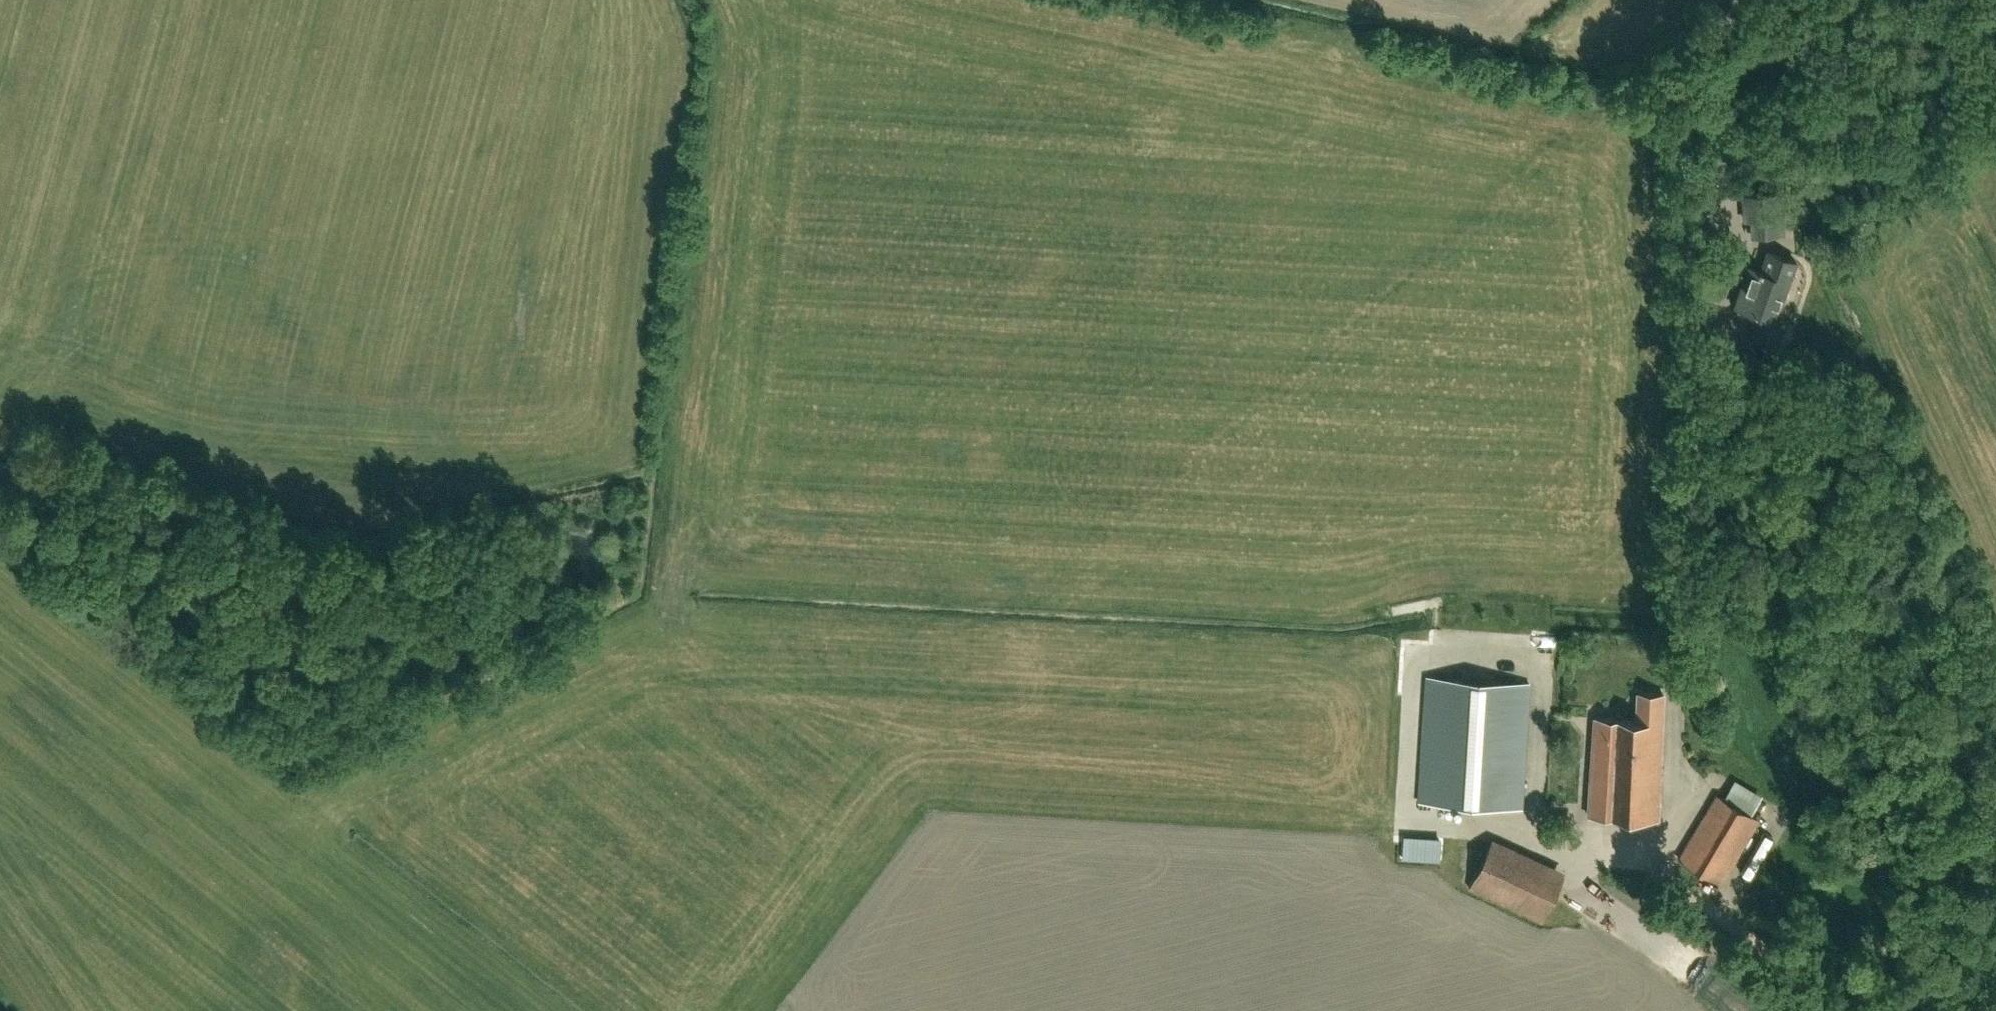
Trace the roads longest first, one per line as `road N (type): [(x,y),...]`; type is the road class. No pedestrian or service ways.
road 1 (track): [(1824,1010),(1668,868)]

